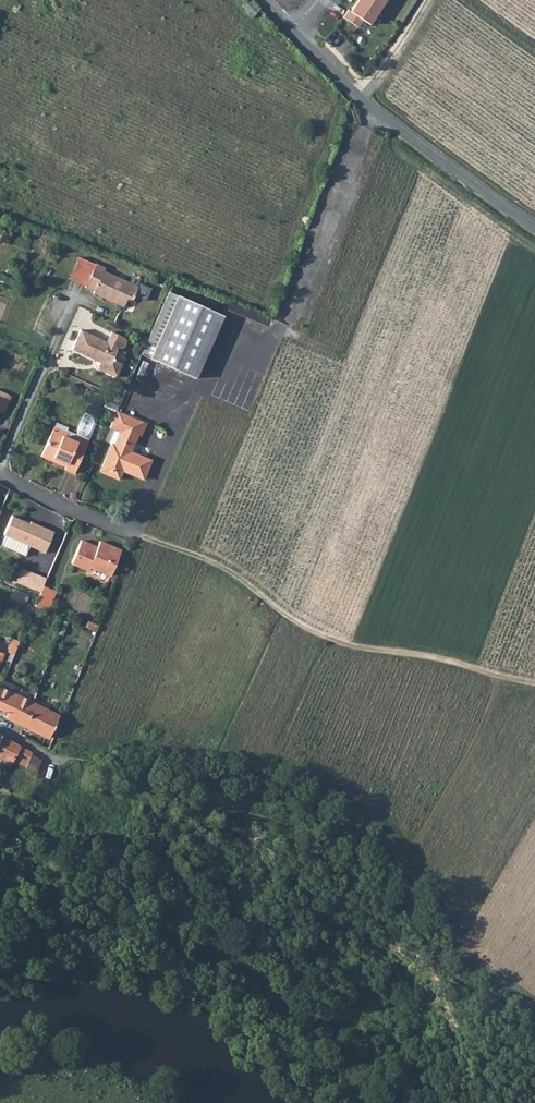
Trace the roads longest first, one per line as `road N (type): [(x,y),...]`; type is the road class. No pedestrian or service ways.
road 1 (track): [(141,539),(239,575),(287,618),(332,642),(534,685)]
road 2 (residential): [(294,33),(359,97),(534,227)]
road 3 (track): [(499,677),(485,724),(393,873)]

